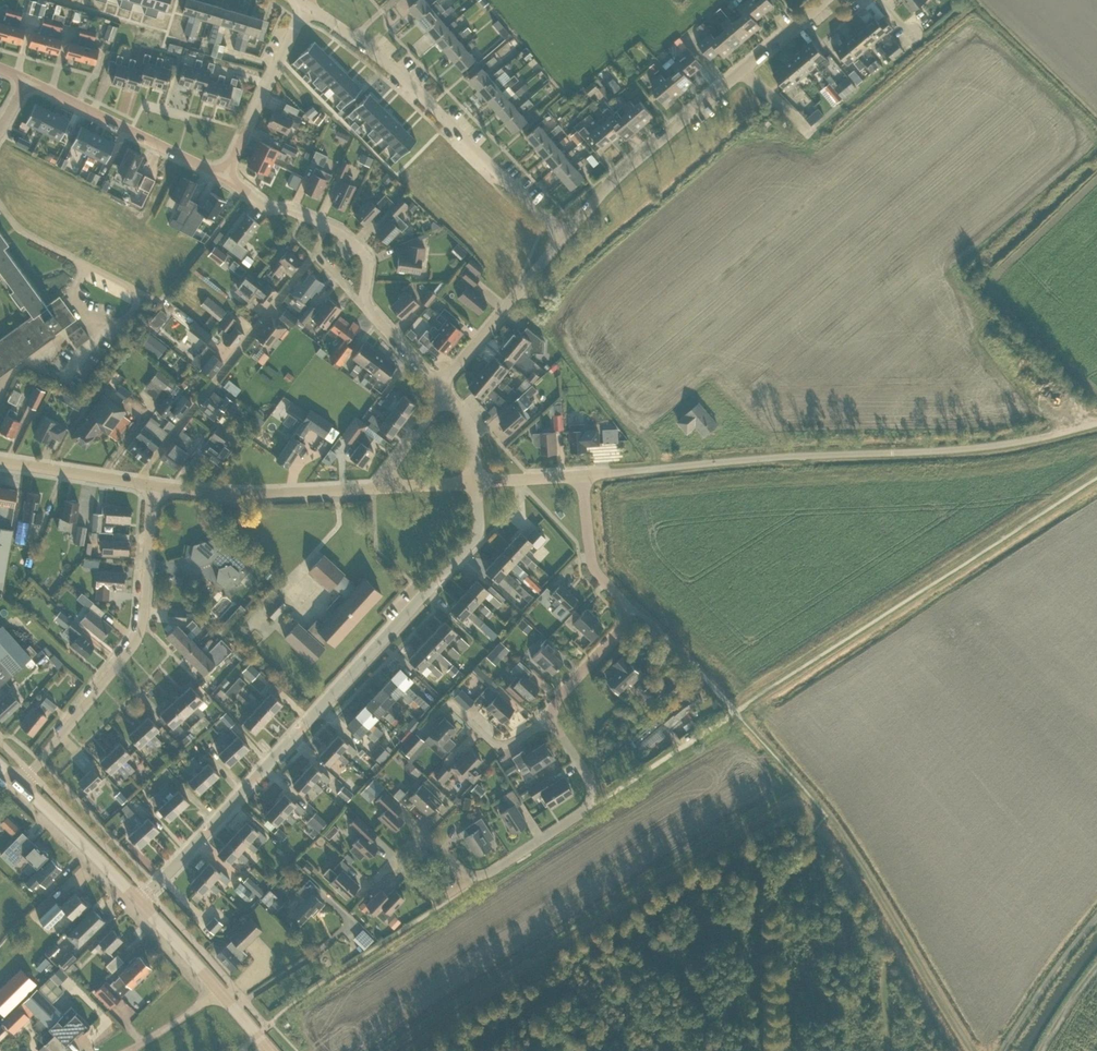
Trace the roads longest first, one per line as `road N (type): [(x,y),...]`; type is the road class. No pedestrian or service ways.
road 1 (residential): [(138,901),(477,535),(476,482)]
road 2 (unclassified): [(1096,422),(981,447),(582,476)]
road 3 (residential): [(565,238),(605,188),(825,0)]
road 4 (residential): [(19,783),(141,625),(155,486)]
road 5 (residential): [(565,238),(353,35)]
road 6 (residential): [(139,484),(313,256)]
road 7 (residential): [(552,719),(557,698),(625,622),(625,606),(590,558),(582,476)]
road 8 (track): [(976,1050),(827,819)]
road 9 (residential): [(471,874),(493,871),(591,800),(589,778),(552,719)]
road 10 (unclassified): [(374,488),(230,494),(155,486)]
road 11 (residential): [(224,175),(28,81)]
road 12 (primary): [(271,1050),(138,901)]
road 13 (residential): [(442,390),(565,238)]
road 14 (residential): [(224,175),(305,7)]
road 15 (primary): [(138,901),(19,783)]
road 16 (residential): [(141,292),(18,229),(0,206)]
road 17 (track): [(1002,1050),(1096,917)]
road 18 (residential): [(424,730),(448,703),(500,744),(552,719)]
road 19 (unclassified): [(139,484),(0,460)]

